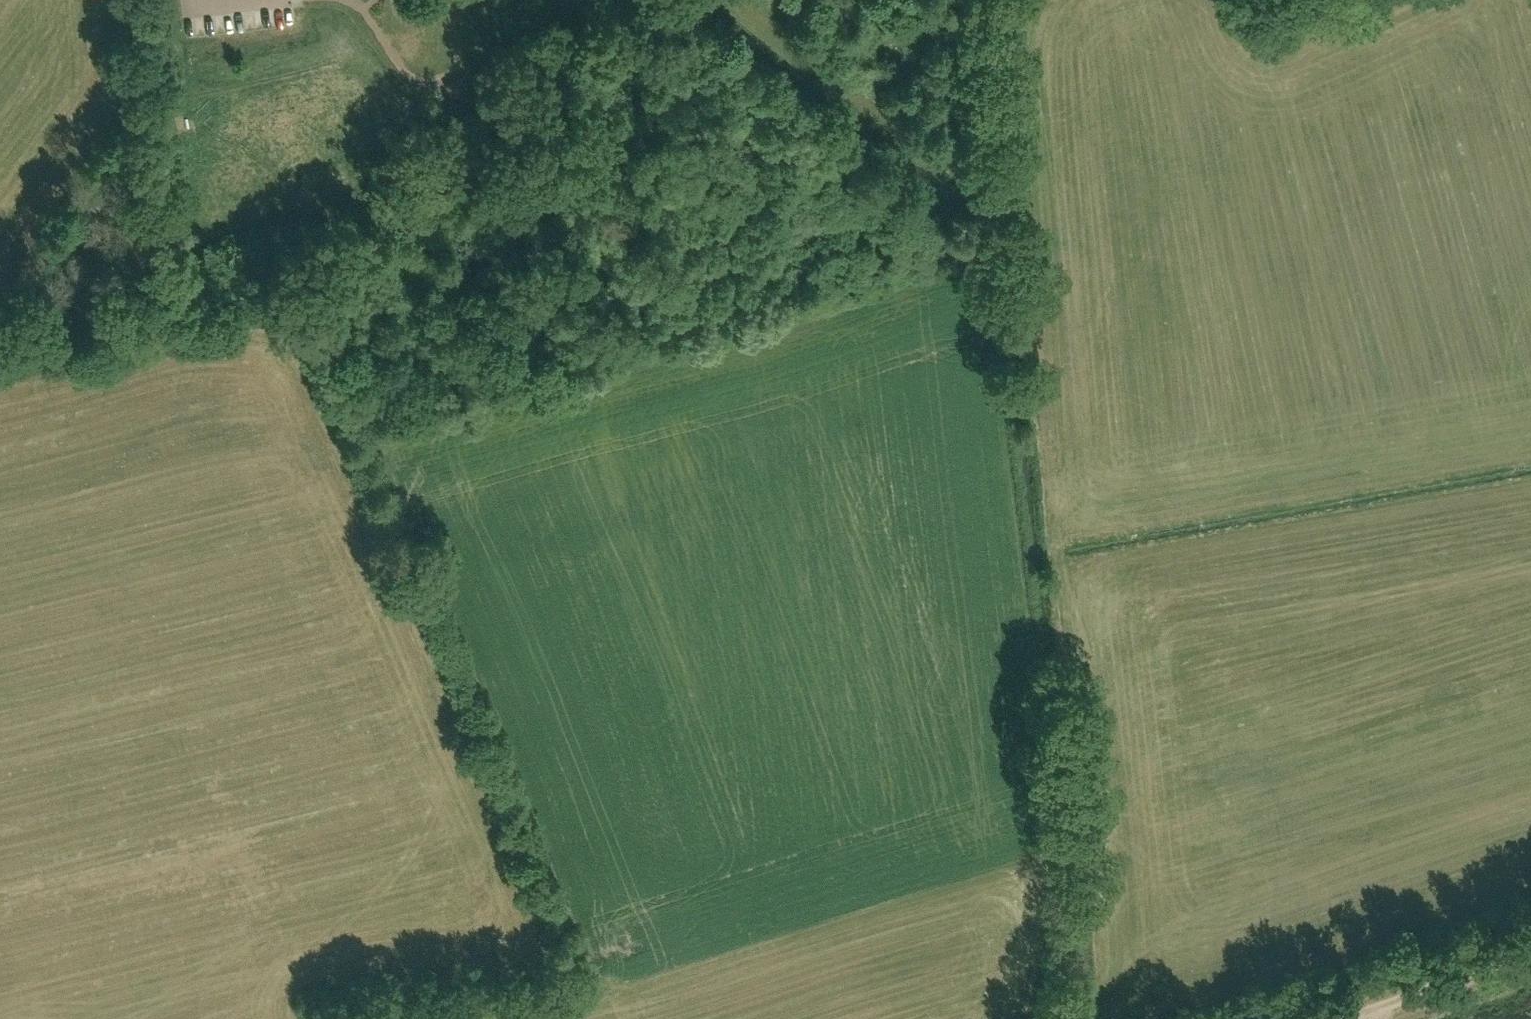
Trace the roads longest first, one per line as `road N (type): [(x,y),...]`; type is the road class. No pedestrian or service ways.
road 1 (unclassified): [(1350,1018),(1530,954)]

